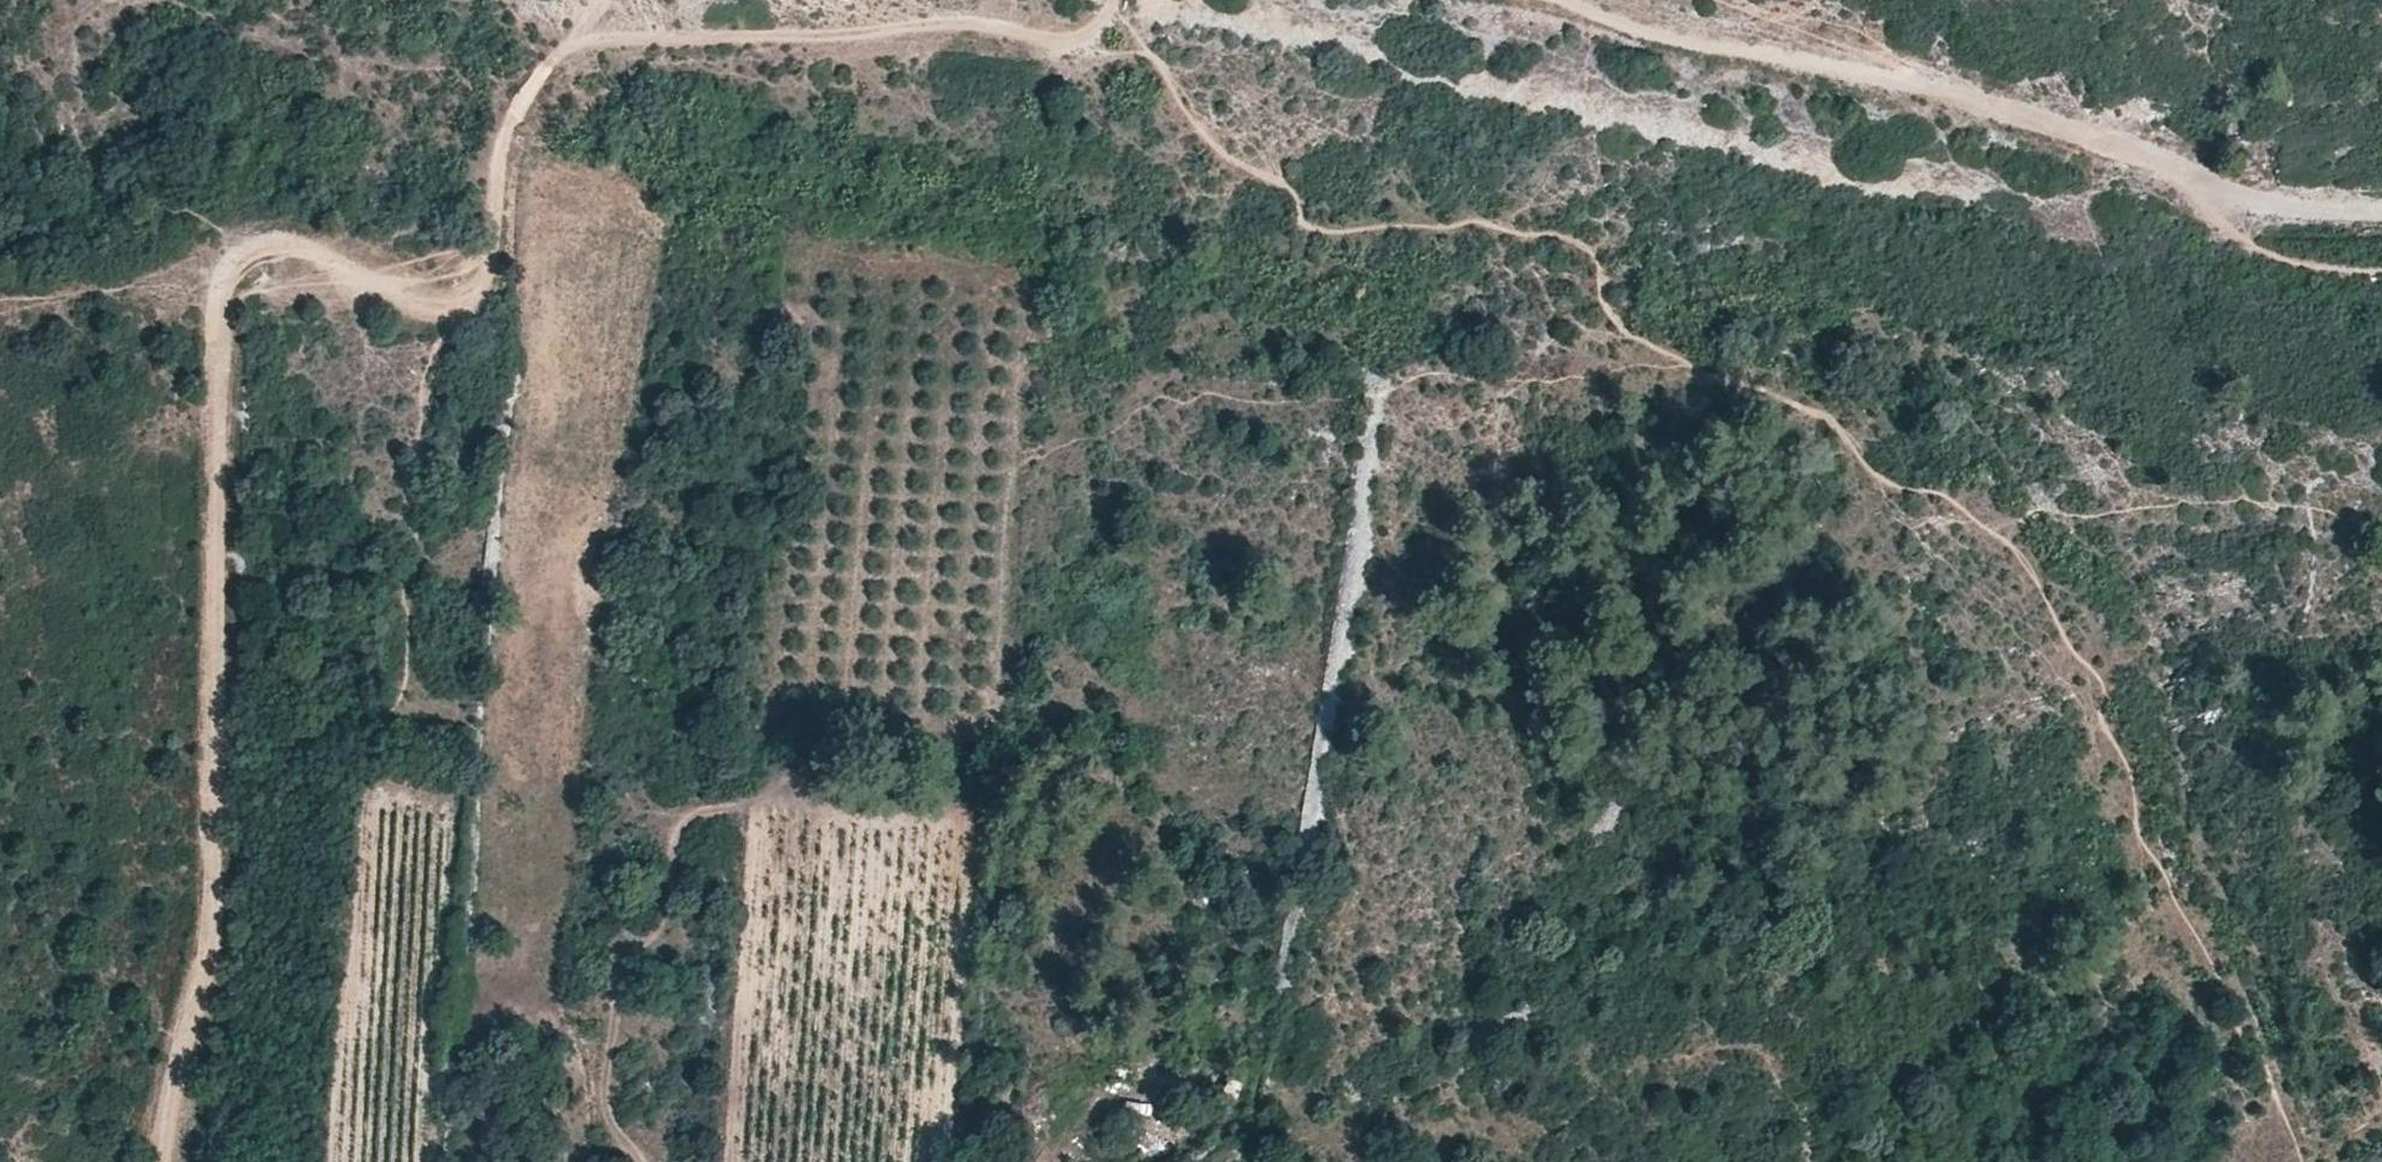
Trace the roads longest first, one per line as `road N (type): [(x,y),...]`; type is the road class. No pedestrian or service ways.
road 1 (track): [(163,1161),(162,1123),(210,964),(223,403),(214,291),(251,242),(307,246),(400,296),(470,305),(494,244),(498,159),(521,103),(568,46)]
road 2 (track): [(2223,198),(1956,93),(1696,46),(1544,0)]
road 3 (track): [(568,46),(644,37),(851,36),(951,22),(1059,42),(1113,12),(1116,0)]
road 4 (track): [(229,272),(0,296)]
road 5 (track): [(2381,268),(2329,269),(2264,253),(2228,227),(2223,198)]
road 6 (track): [(2215,963),(2246,946),(2352,964),(2381,978)]
road 7 (track): [(2381,211),(2223,198)]

